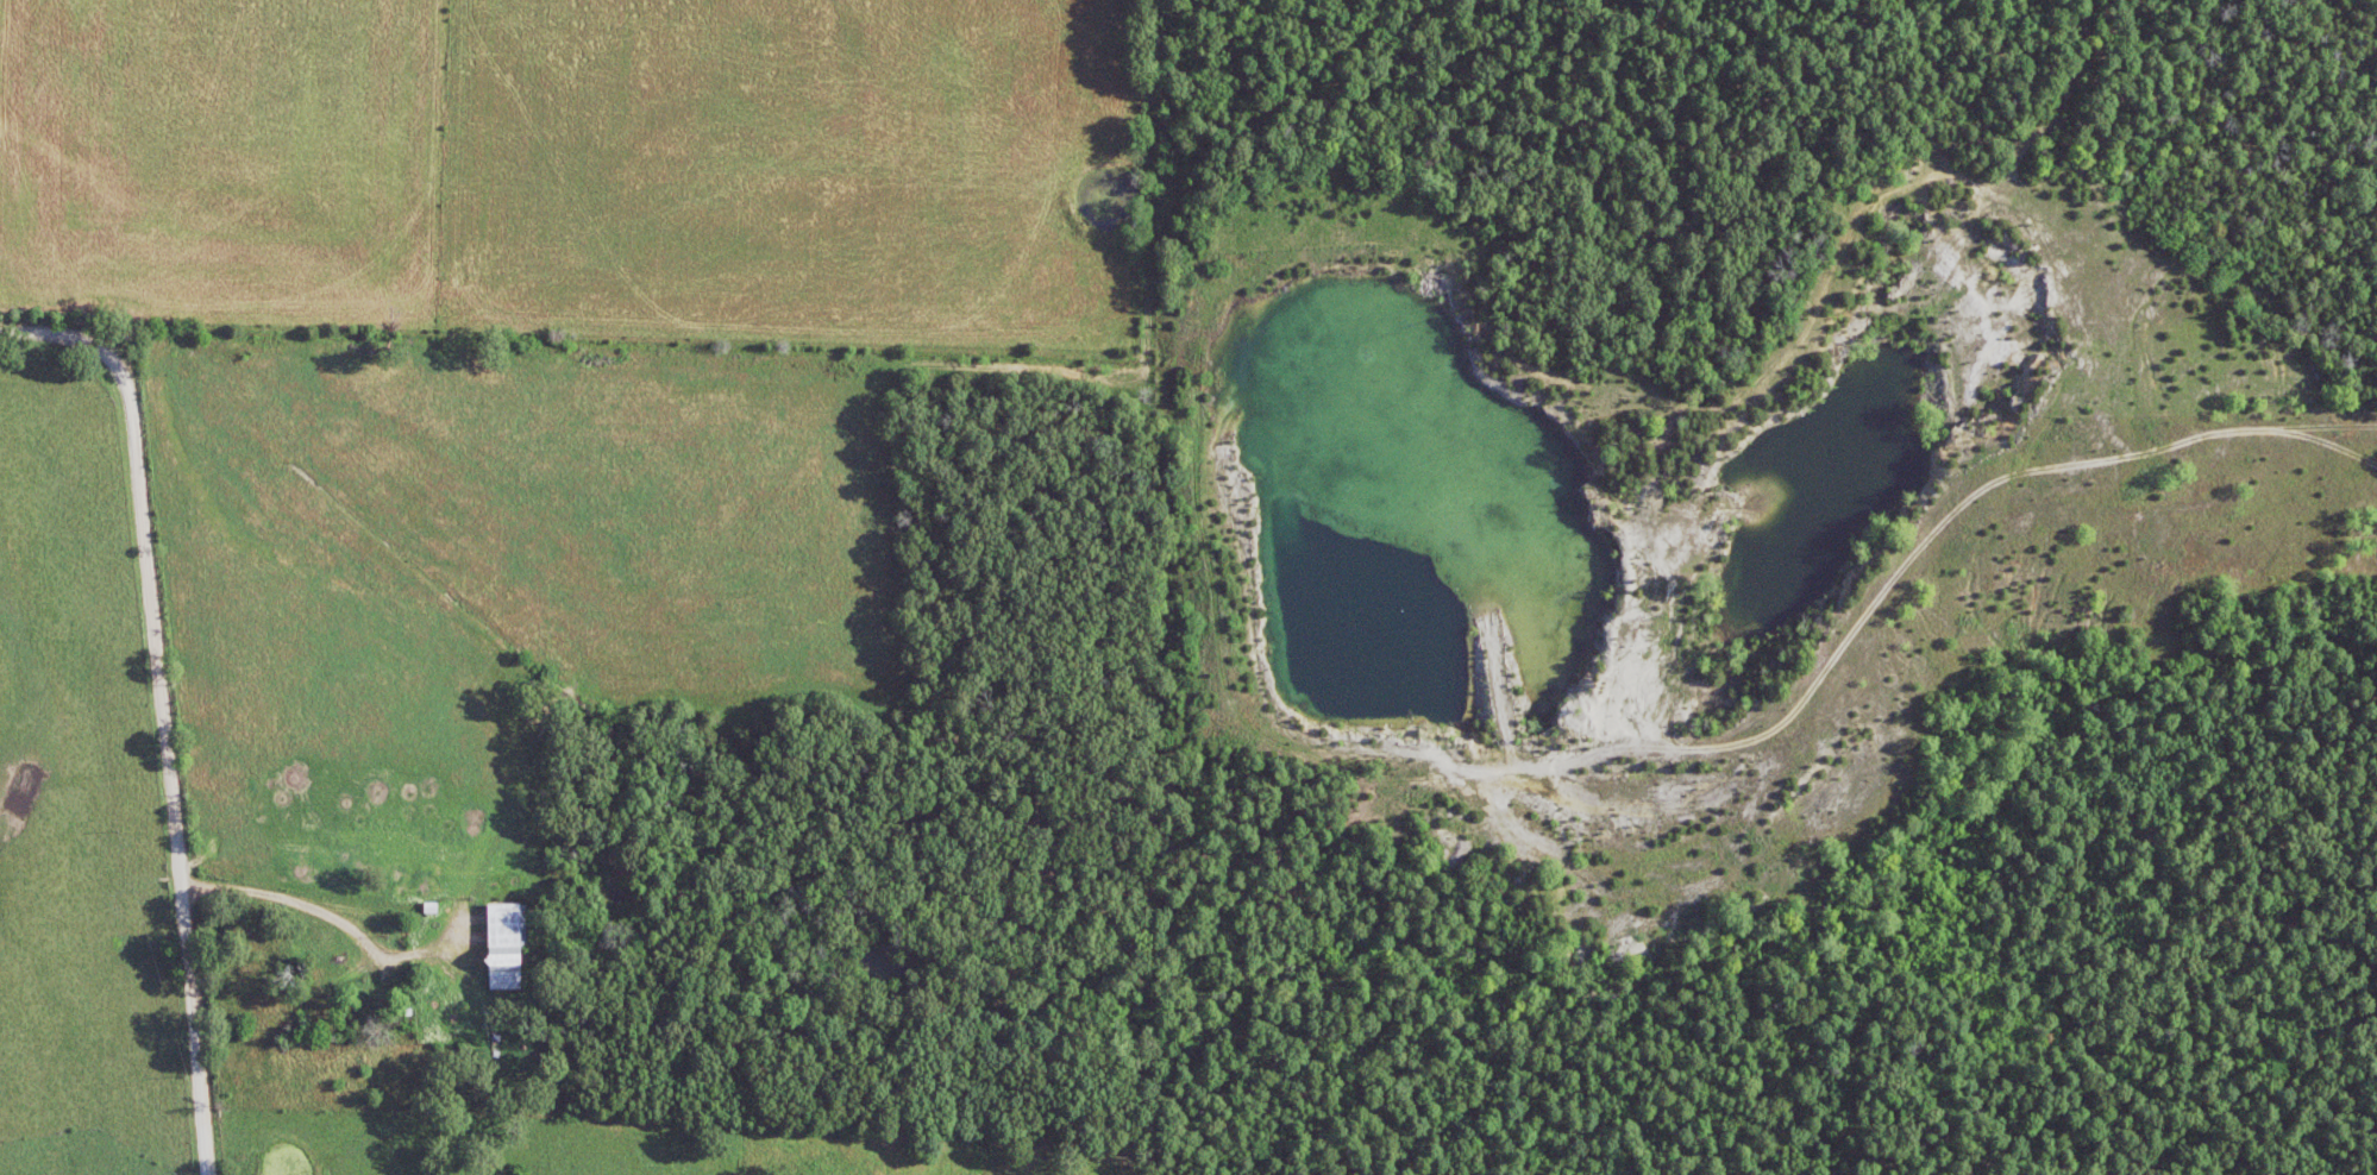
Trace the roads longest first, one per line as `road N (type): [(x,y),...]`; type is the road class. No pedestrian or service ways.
road 1 (residential): [(208,1174),(131,402),(119,365),(90,338),(0,324)]
road 2 (residential): [(186,916),(0,919)]

